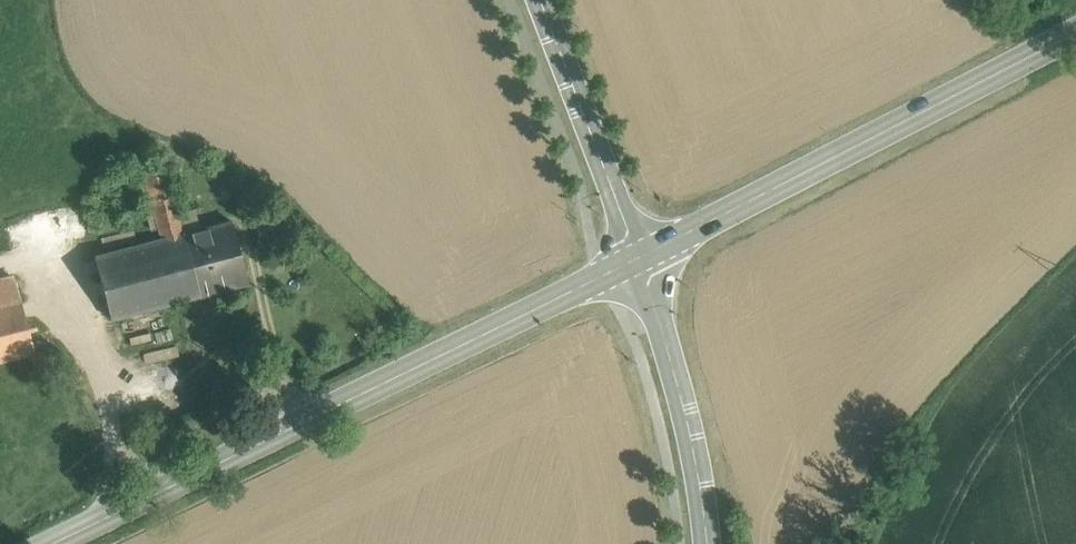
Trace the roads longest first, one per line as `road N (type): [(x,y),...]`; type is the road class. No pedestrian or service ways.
road 1 (secondary): [(53,543),(638,258)]
road 2 (secondary): [(638,258),(1075,30)]
road 3 (secondary): [(709,543),(701,482),(638,258)]
road 4 (secondary): [(638,258),(540,0)]

